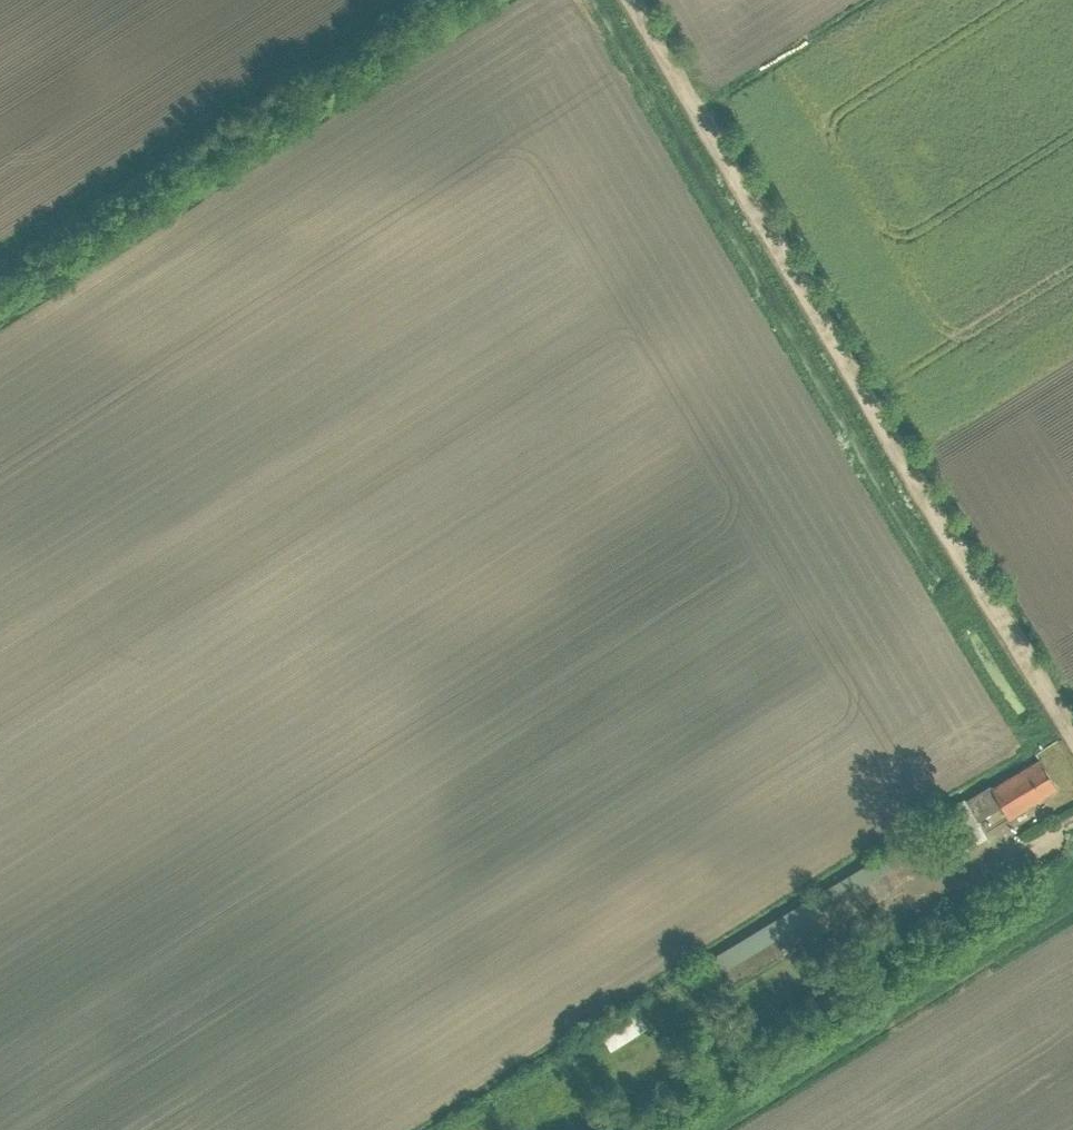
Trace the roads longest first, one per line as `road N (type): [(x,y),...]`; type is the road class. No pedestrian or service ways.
road 1 (track): [(1072,746),(629,0)]

